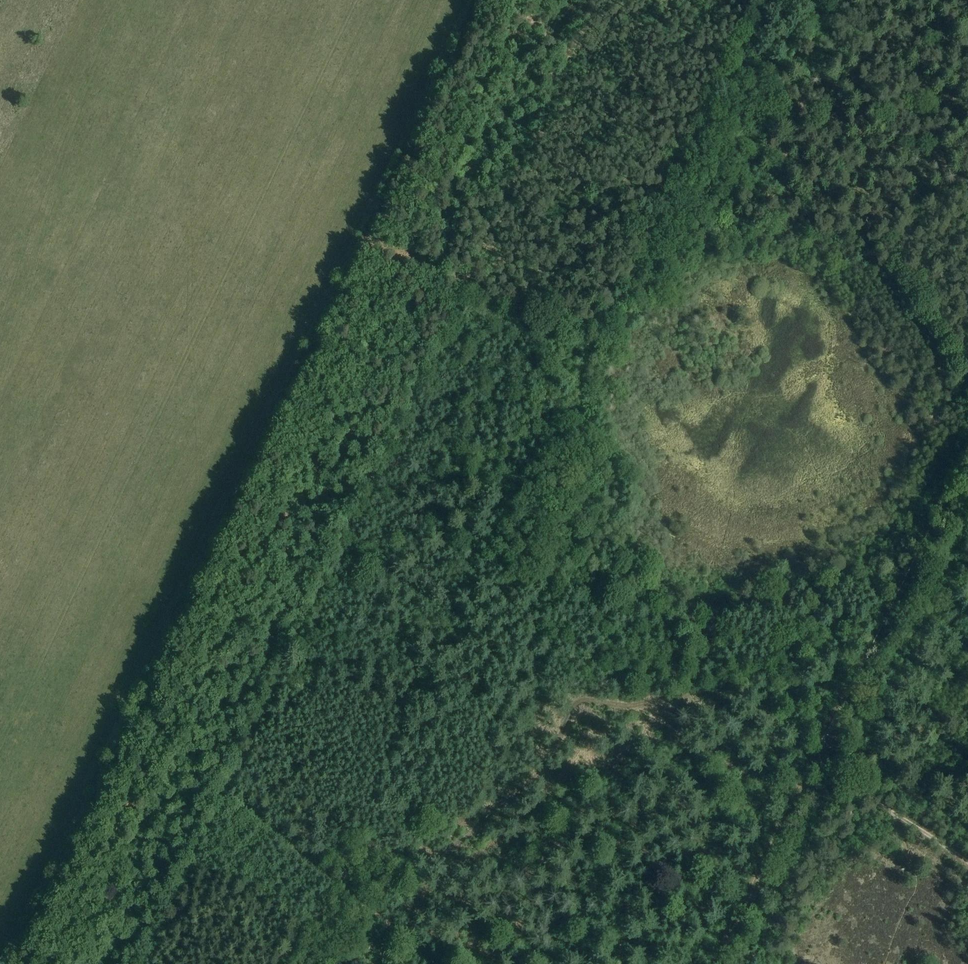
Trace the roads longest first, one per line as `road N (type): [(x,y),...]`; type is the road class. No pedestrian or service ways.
road 1 (track): [(436,963),(141,721),(141,709),(369,233),(586,330),(595,327),(628,260)]
road 2 (track): [(967,450),(814,765)]
road 3 (track): [(814,765),(715,963)]

